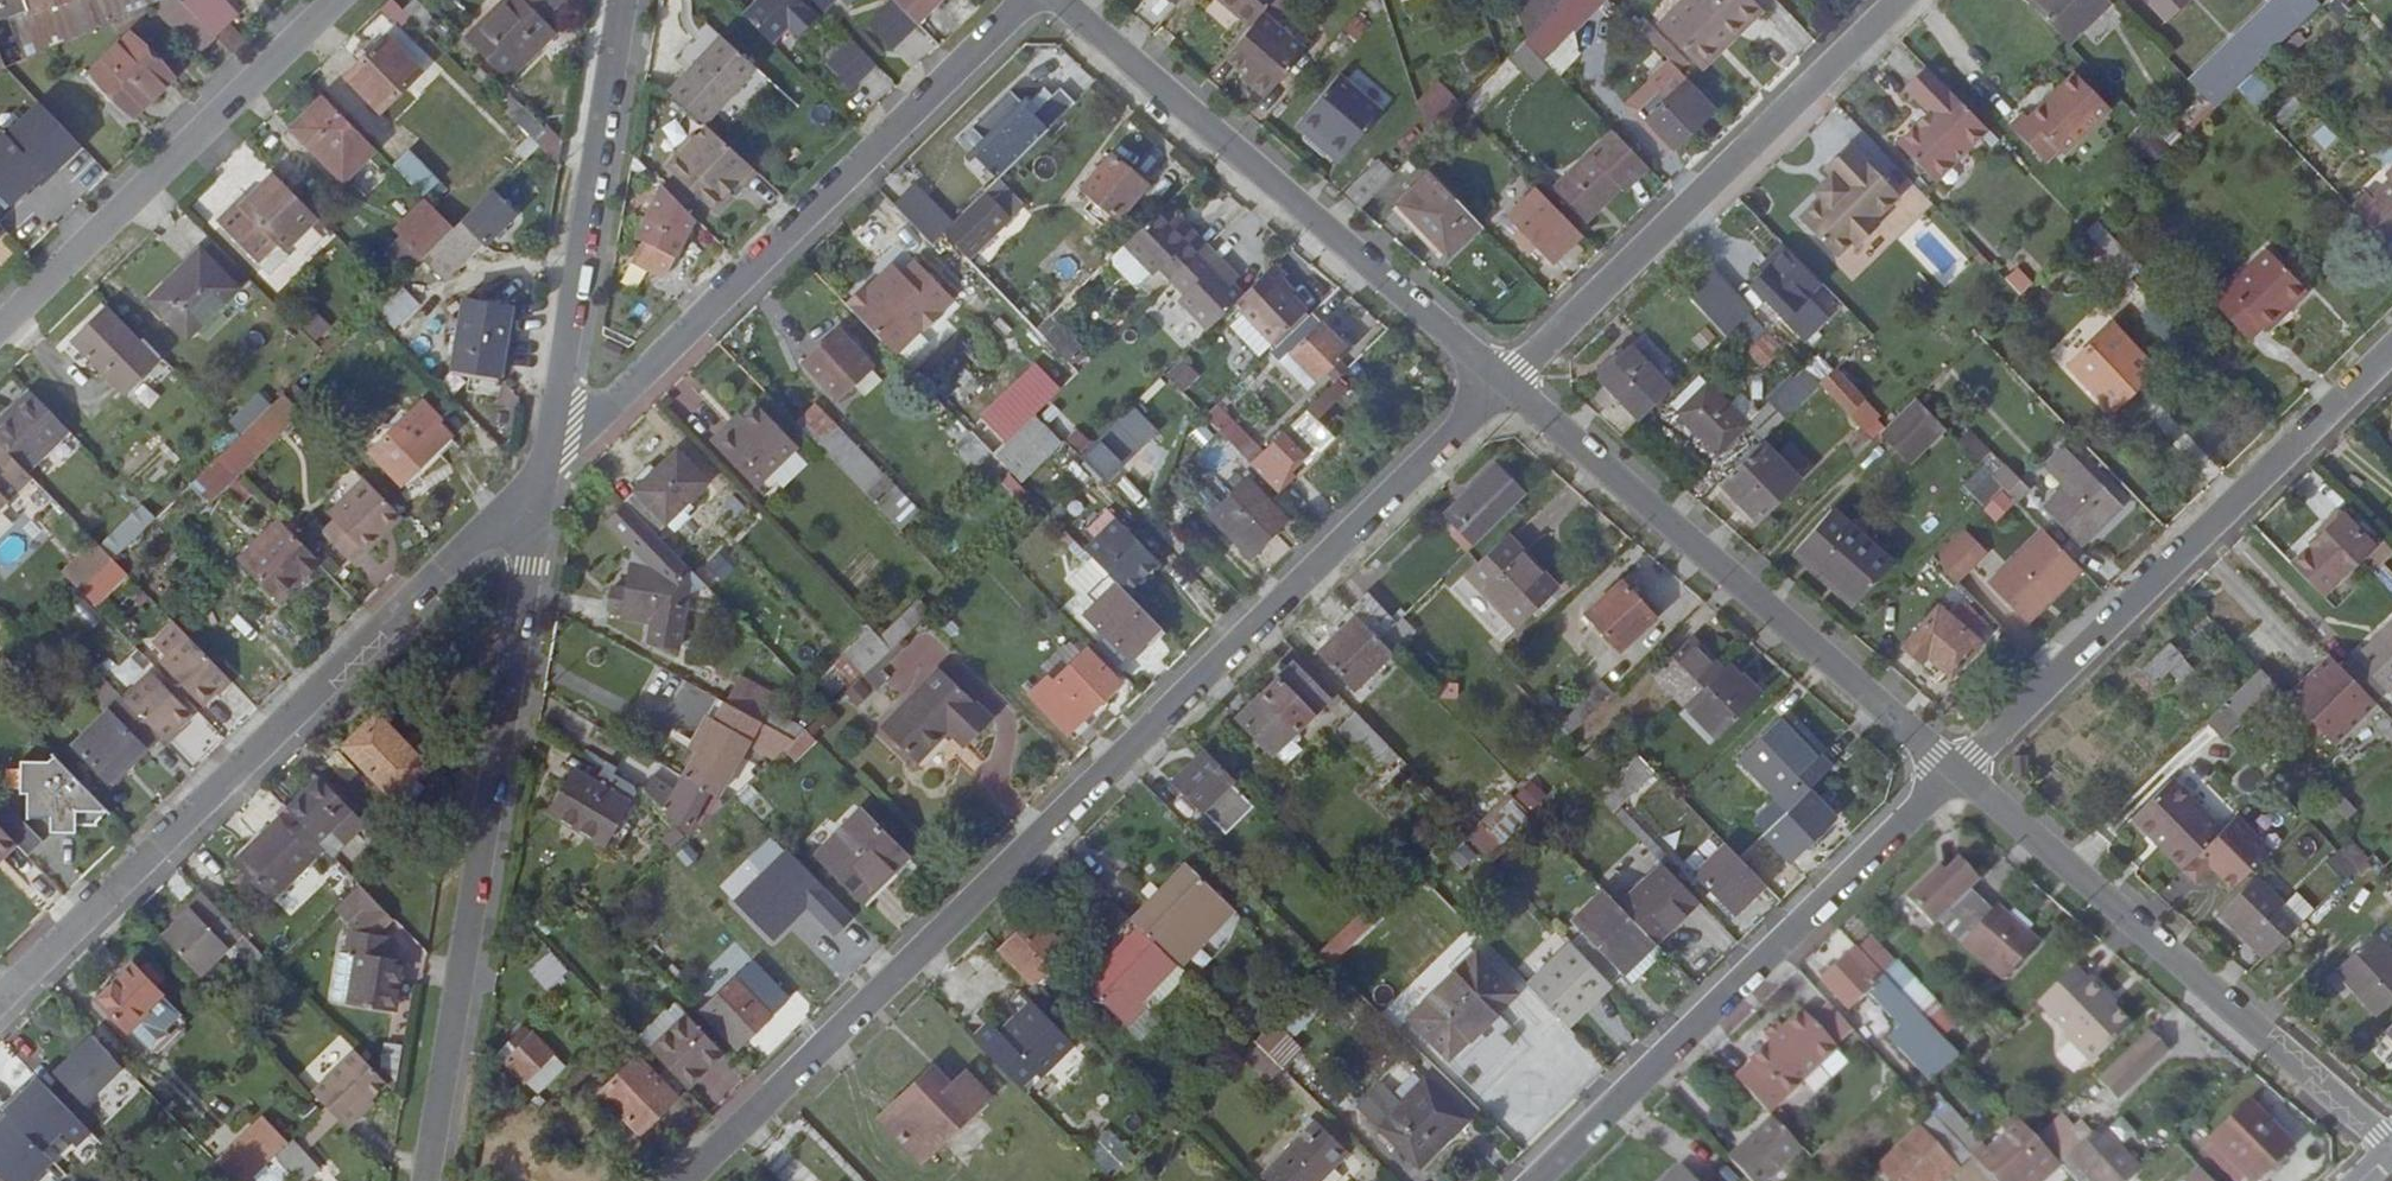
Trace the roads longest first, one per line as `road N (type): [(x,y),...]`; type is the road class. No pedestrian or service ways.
road 1 (residential): [(1501,386),(684,1180)]
road 2 (residential): [(543,466),(0,993)]
road 3 (residential): [(425,1180),(543,466)]
road 4 (residential): [(1023,0),(543,466)]
road 5 (residential): [(1952,774),(2391,348)]
road 6 (residential): [(1501,386),(1952,774)]
road 7 (residential): [(1049,0),(1501,386)]
road 8 (residential): [(1533,1180),(1952,774)]
road 9 (residential): [(1952,774),(2391,1152)]
road 10 (residential): [(1899,0),(1501,386)]
road 11 (residential): [(543,466),(624,0)]
road 12 (residential): [(337,0),(0,326)]

